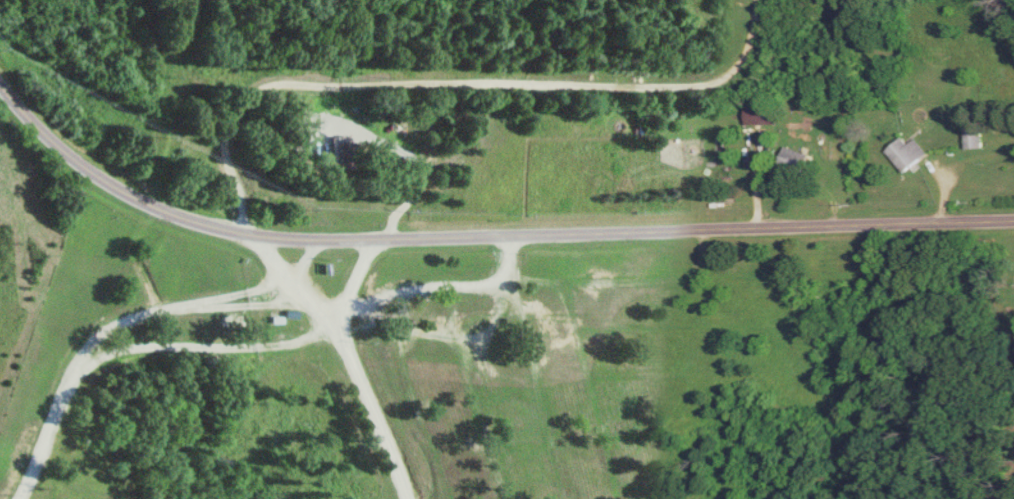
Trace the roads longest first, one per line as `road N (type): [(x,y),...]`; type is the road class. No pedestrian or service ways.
road 1 (residential): [(1013,220),(258,234),(205,225),(115,188),(34,125),(0,87)]
road 2 (residential): [(230,181),(221,144),(249,95),(273,85),(688,84),(732,75),(745,60),(758,0)]

